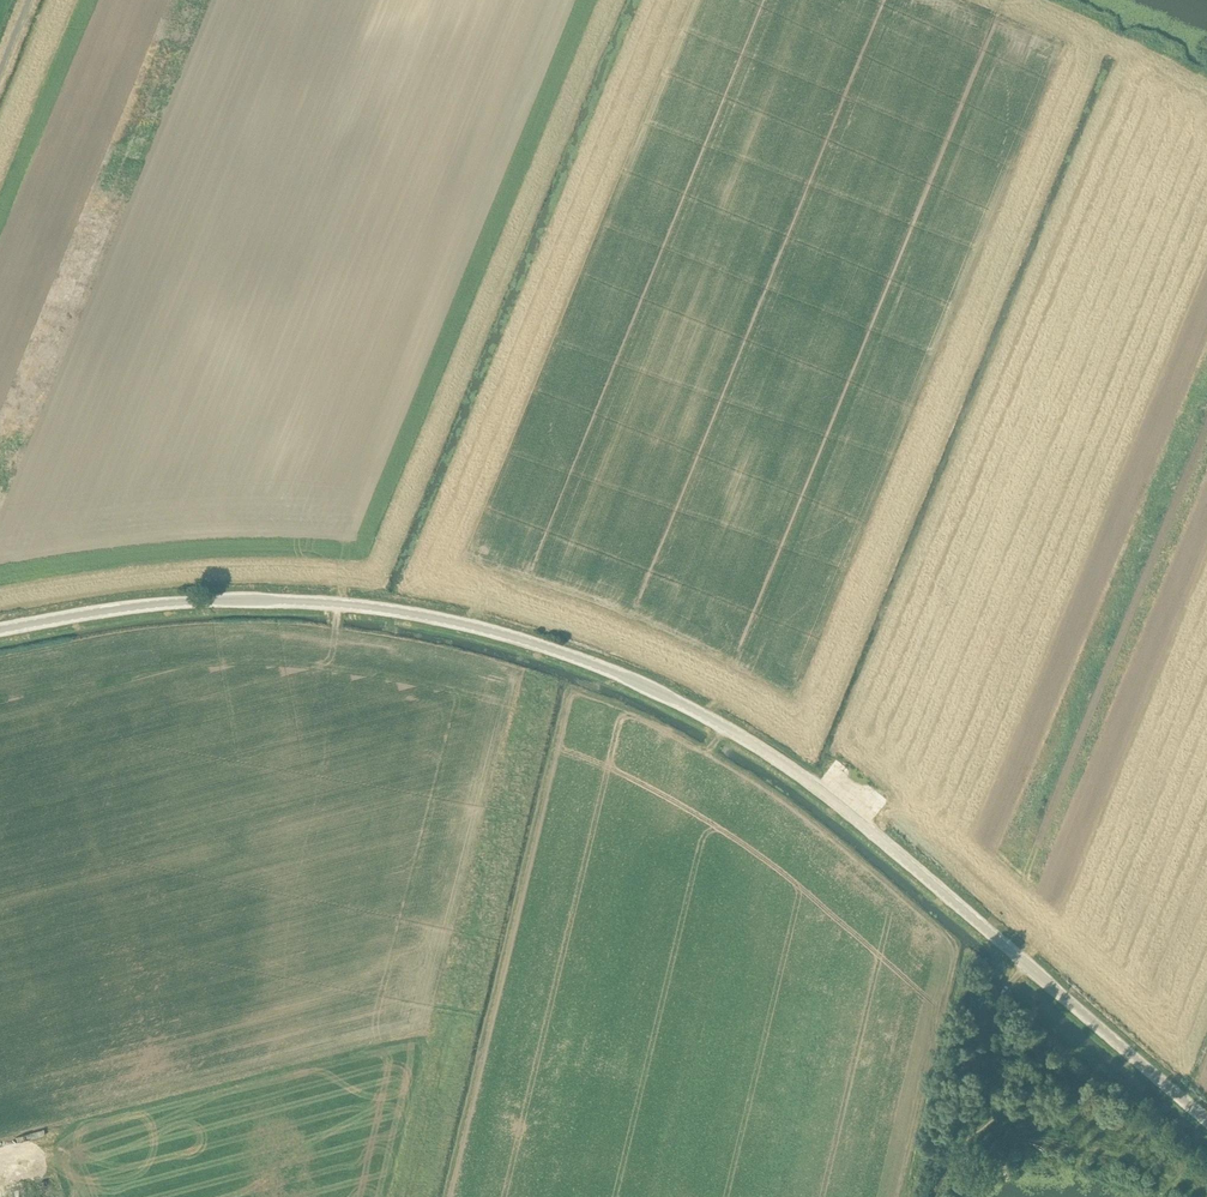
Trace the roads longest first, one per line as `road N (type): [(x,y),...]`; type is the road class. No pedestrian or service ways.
road 1 (unclassified): [(1206,1118),(757,737),(591,653),(505,626),(241,593),(0,631)]

